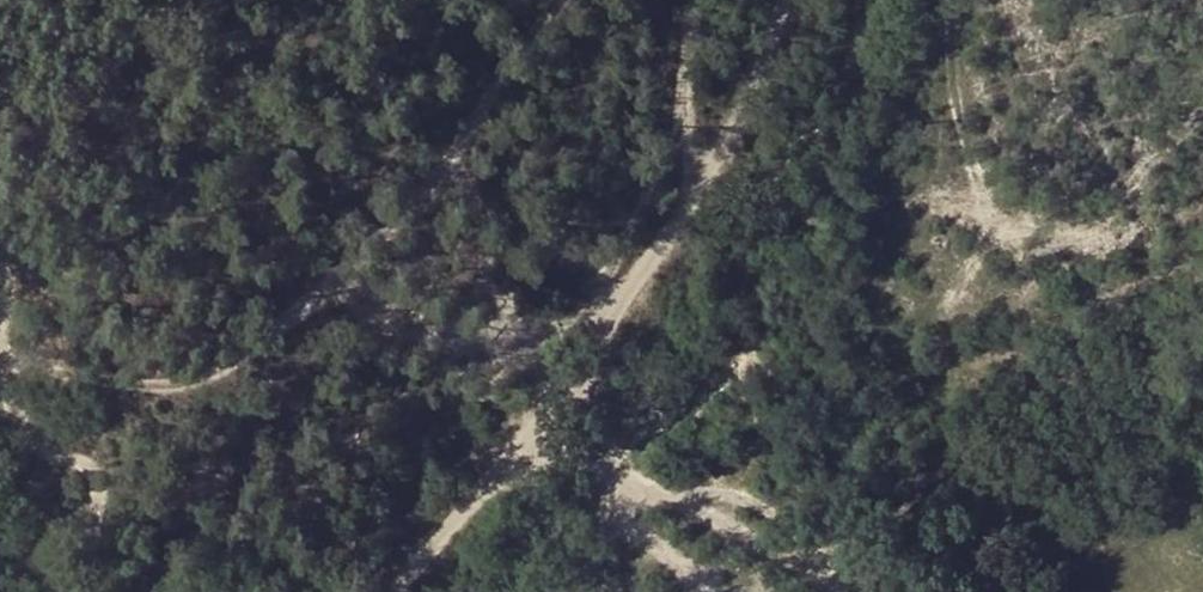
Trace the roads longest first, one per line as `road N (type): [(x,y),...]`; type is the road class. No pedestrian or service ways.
road 1 (track): [(860,591),(780,514),(648,470),(615,446),(577,383),(729,131),(783,0)]

